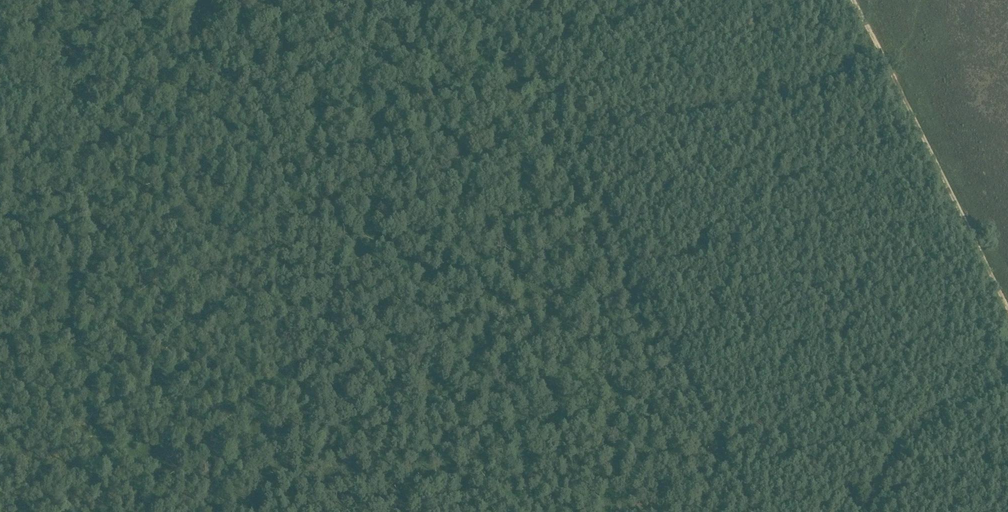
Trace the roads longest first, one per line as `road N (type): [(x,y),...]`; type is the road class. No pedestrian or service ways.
road 1 (track): [(498,0),(558,125),(468,142),(0,161)]
road 2 (track): [(857,0),(1007,304)]

